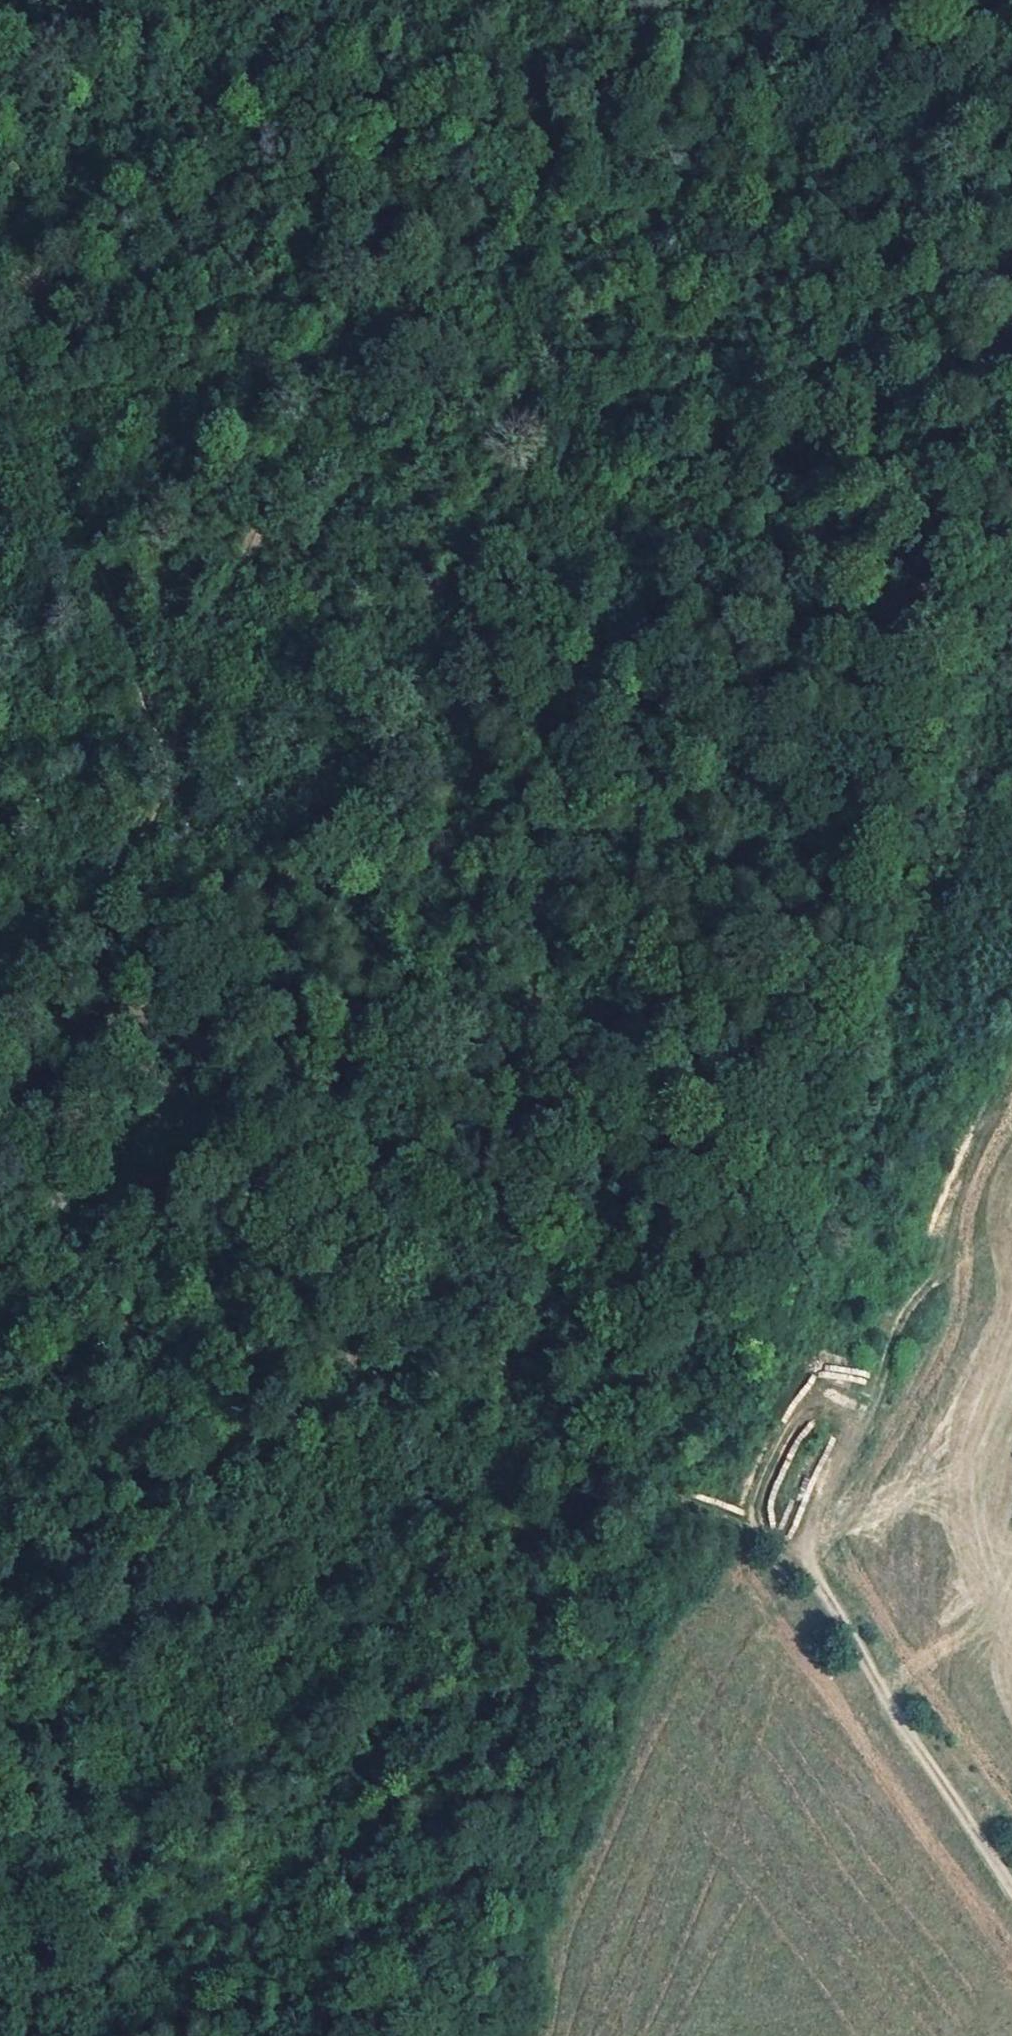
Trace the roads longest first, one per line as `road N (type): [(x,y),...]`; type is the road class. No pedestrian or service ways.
road 1 (track): [(807,1552),(1011,1892)]

